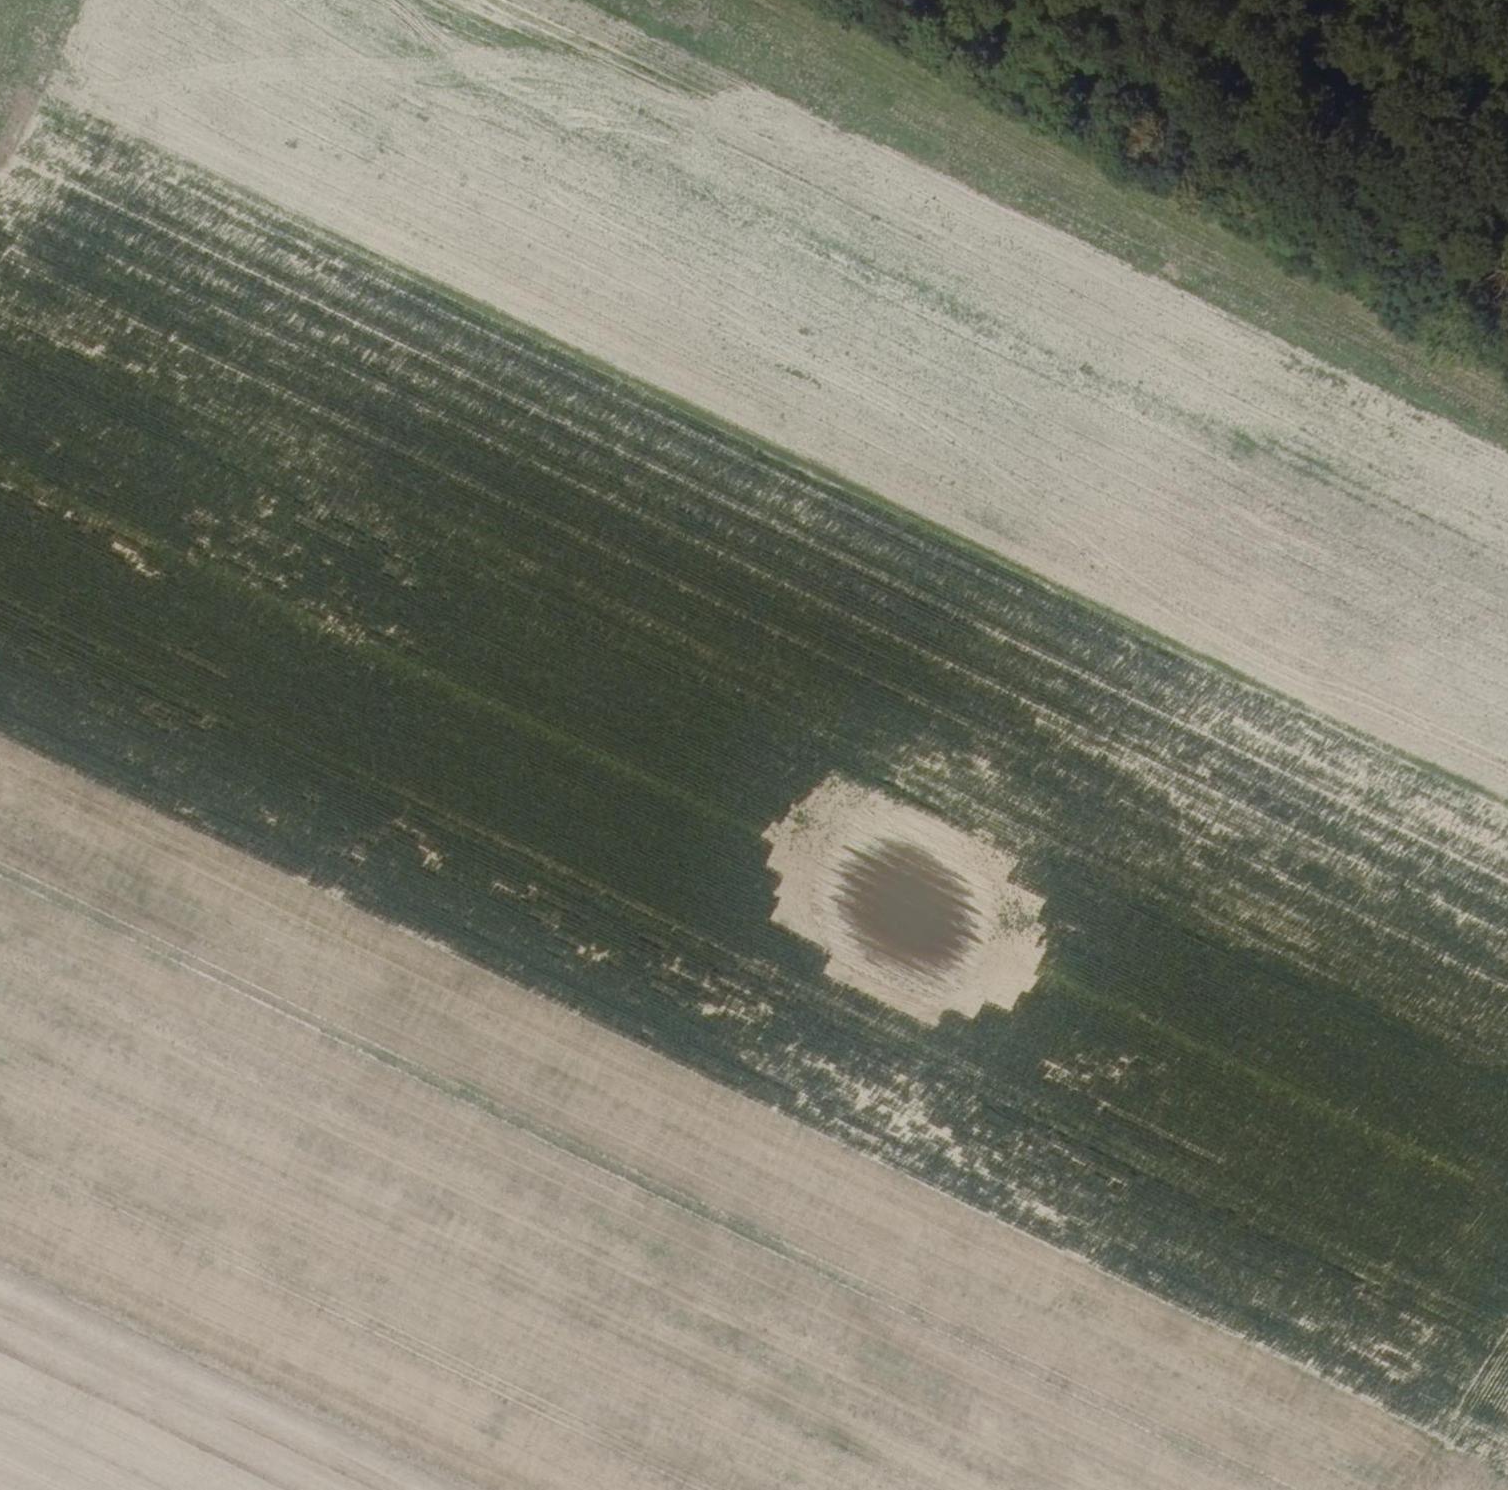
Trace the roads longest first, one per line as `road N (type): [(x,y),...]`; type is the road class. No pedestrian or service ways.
road 1 (track): [(1507,388),(1186,224),(777,0)]

